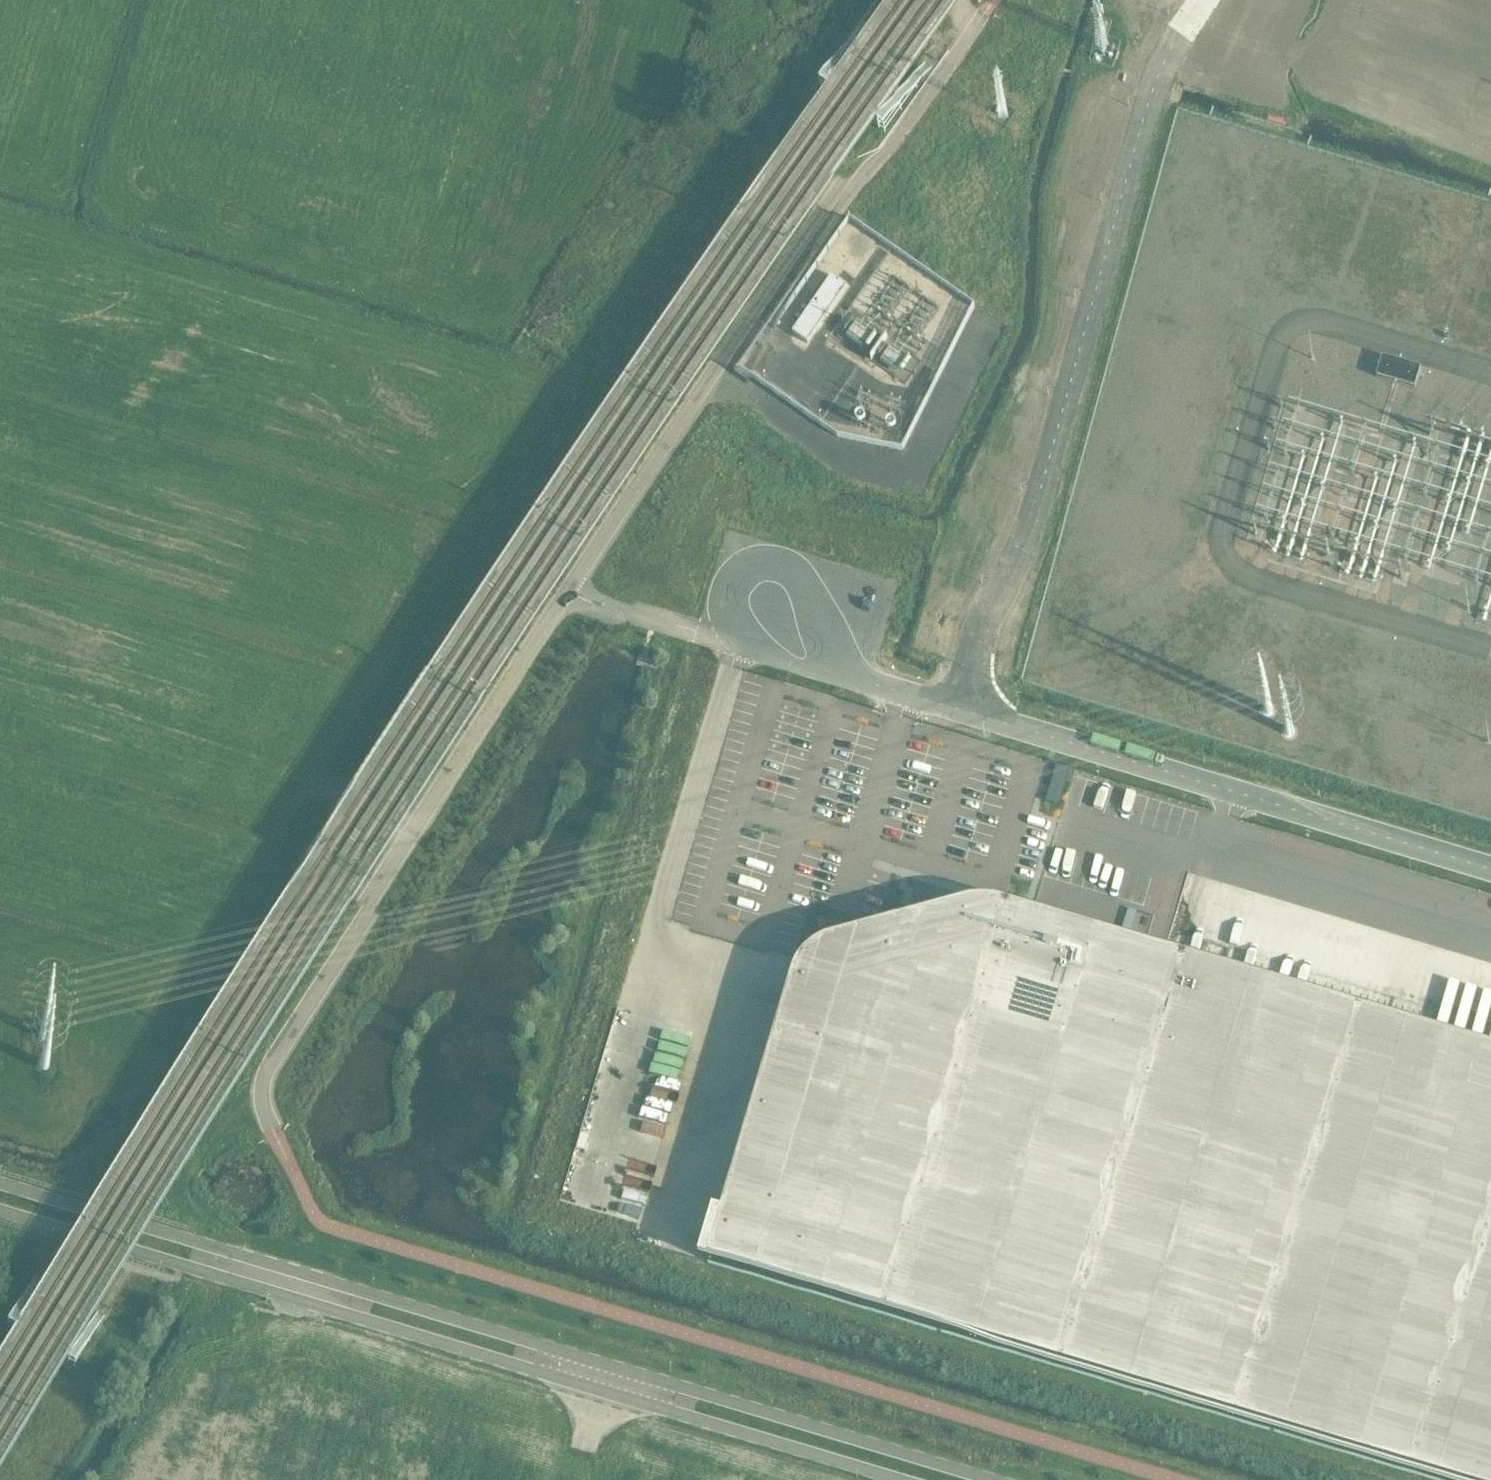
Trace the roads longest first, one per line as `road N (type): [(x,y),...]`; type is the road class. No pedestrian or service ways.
road 1 (unclassified): [(961,705),(576,590),(266,1071),(260,1100),(268,1125)]
road 2 (tertiary): [(986,1479),(0,1184)]
road 3 (tertiary): [(0,1212),(895,1479)]
road 4 (unclassified): [(1204,0),(1168,53),(1147,104),(1032,519),(993,597),(961,705)]
road 5 (unclassified): [(1490,863),(961,705)]
road 6 (track): [(866,0),(783,123),(792,157),(839,202)]

